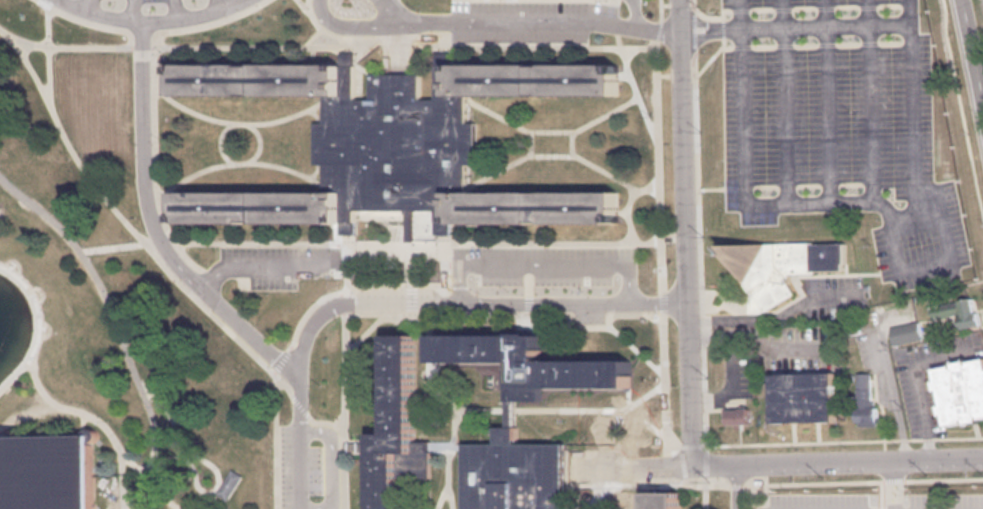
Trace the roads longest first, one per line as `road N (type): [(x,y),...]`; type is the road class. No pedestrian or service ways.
road 1 (residential): [(299,508),(301,343),(341,303),(689,302)]
road 2 (residential): [(694,463),(680,0)]
road 3 (residential): [(391,19),(596,22),(681,33)]
road 4 (residential): [(982,455),(738,463)]

